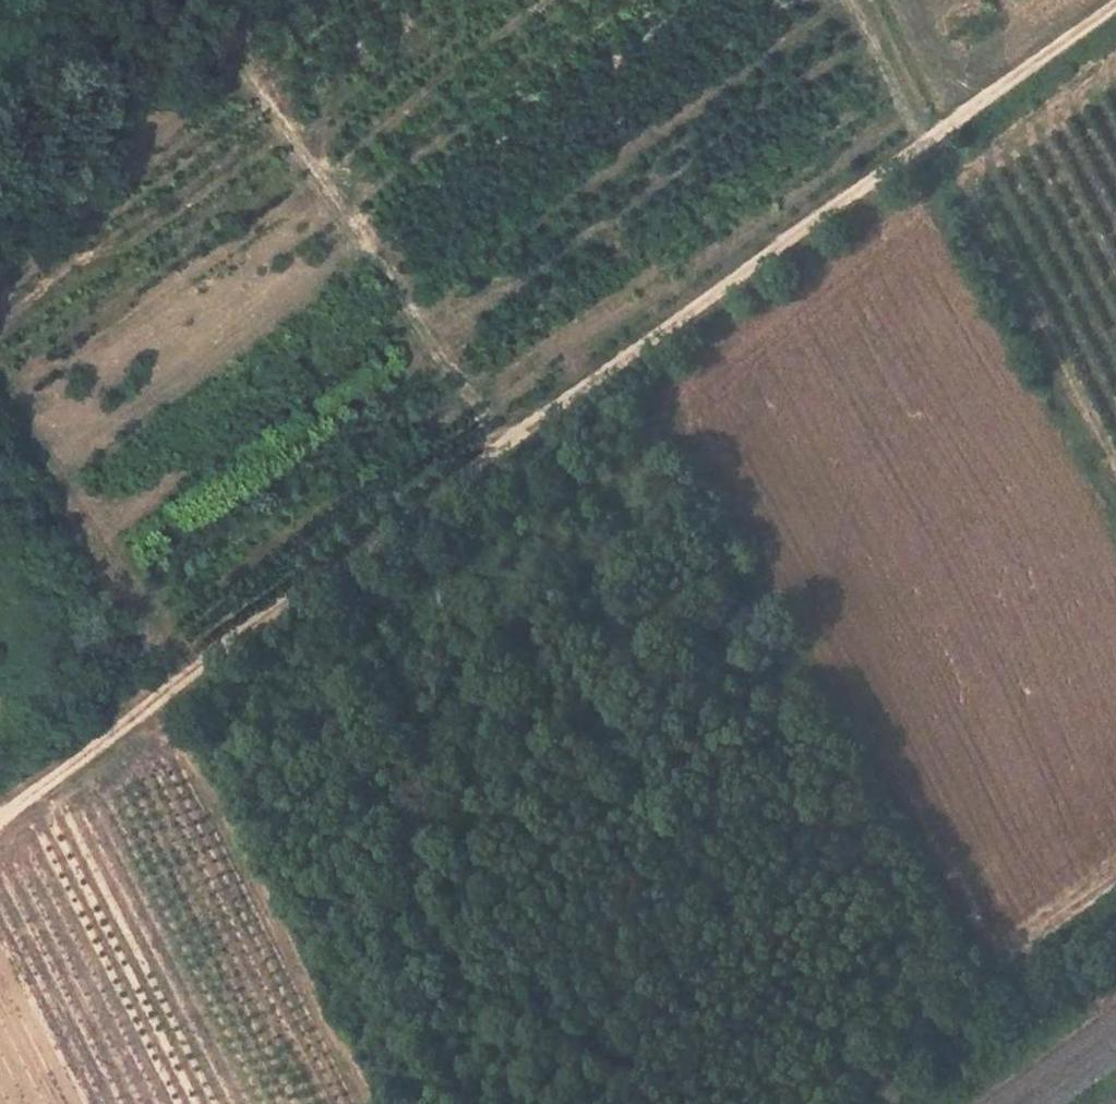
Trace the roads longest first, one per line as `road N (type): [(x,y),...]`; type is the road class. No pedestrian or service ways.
road 1 (track): [(0,817),(1115,4)]

